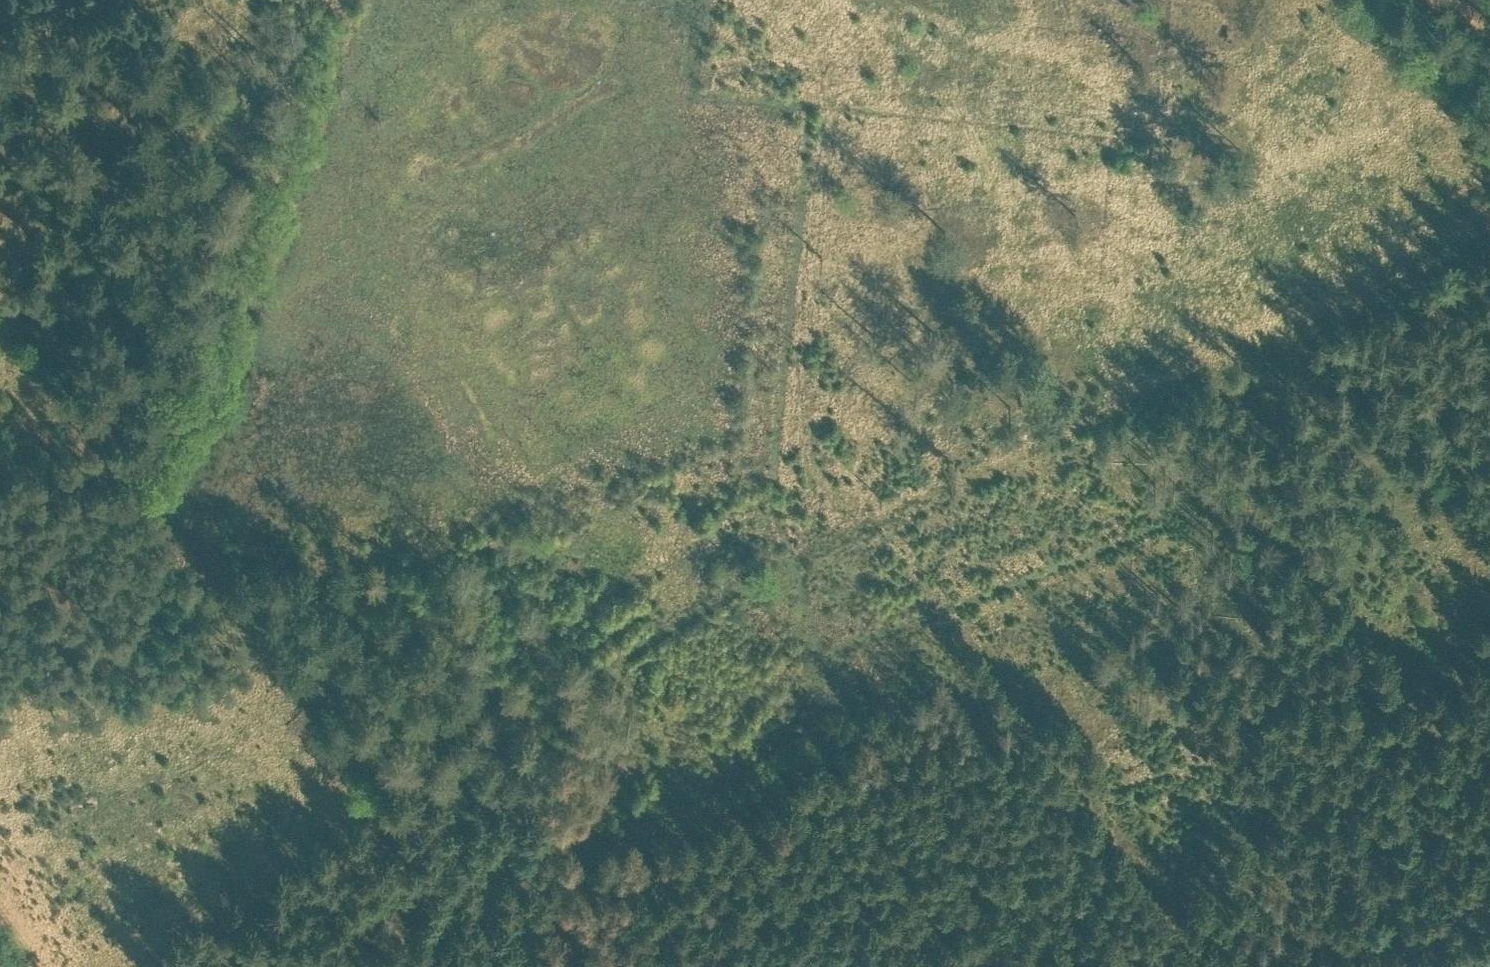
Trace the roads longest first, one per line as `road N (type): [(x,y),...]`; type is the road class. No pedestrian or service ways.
road 1 (track): [(1368,0),(1489,124)]

